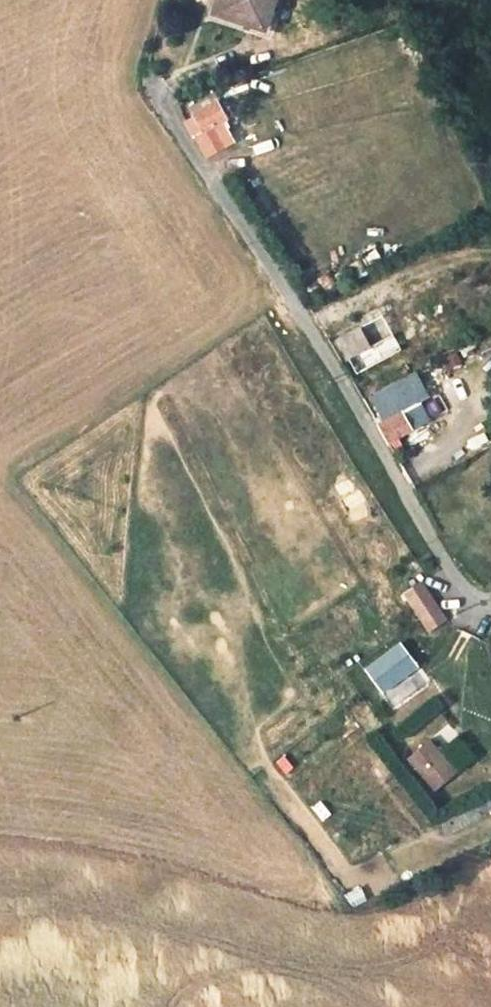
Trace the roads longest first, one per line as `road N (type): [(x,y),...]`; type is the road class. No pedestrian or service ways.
road 1 (residential): [(490,600),(469,595),(153,83)]

